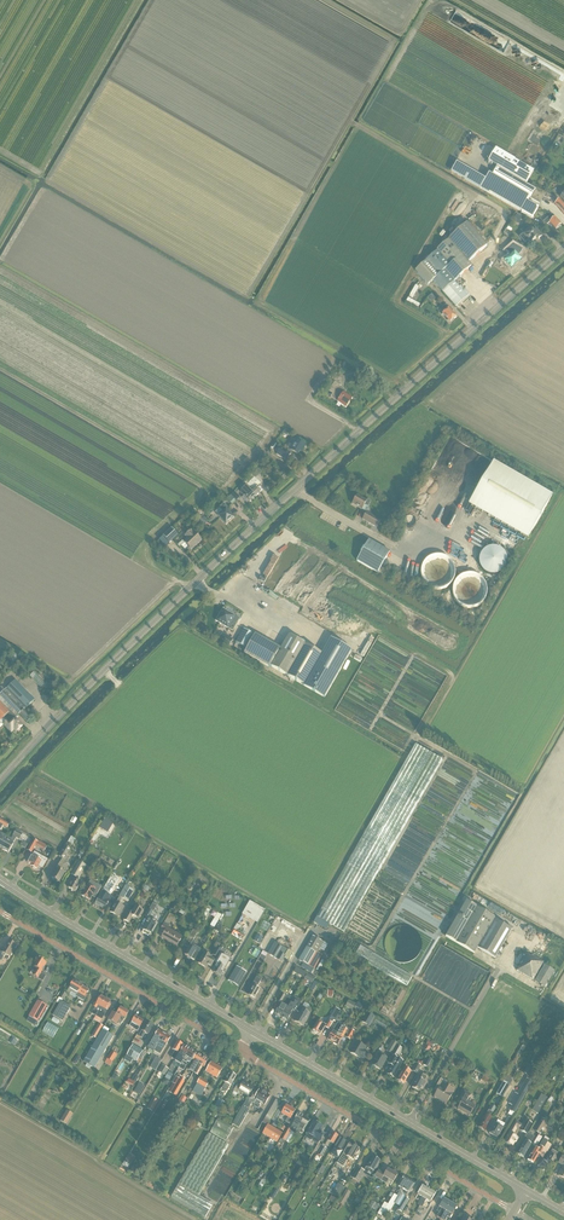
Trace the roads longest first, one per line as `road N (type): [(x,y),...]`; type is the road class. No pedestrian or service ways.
road 1 (unclassified): [(0,781),(196,582),(563,250)]
road 2 (unclassified): [(241,1052),(514,1212)]
road 3 (tertiary): [(526,1190),(254,1031)]
road 4 (tertiary): [(254,1031),(0,880)]
road 5 (unclassified): [(0,911),(241,1052)]

